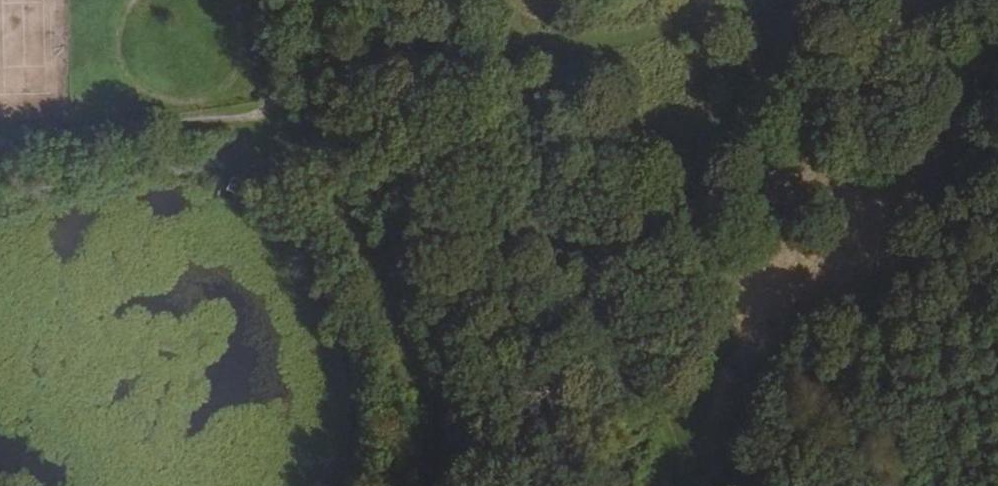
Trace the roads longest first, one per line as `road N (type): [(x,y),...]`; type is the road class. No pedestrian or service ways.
road 1 (track): [(280,106),(0,152)]
road 2 (track): [(280,106),(352,0)]

